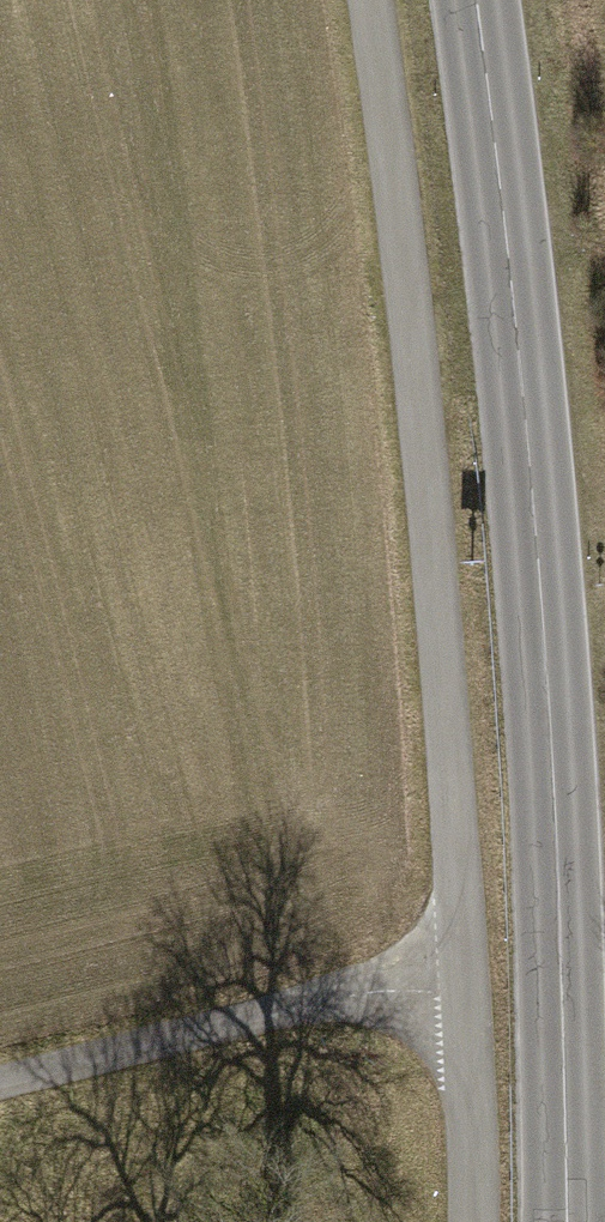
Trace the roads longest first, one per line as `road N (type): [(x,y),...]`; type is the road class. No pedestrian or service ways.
road 1 (track): [(479,1221),(438,610),(393,108),(374,0)]
road 2 (secondary): [(475,0),(549,715),(568,1221)]
road 3 (track): [(0,1080),(360,994),(469,993)]

